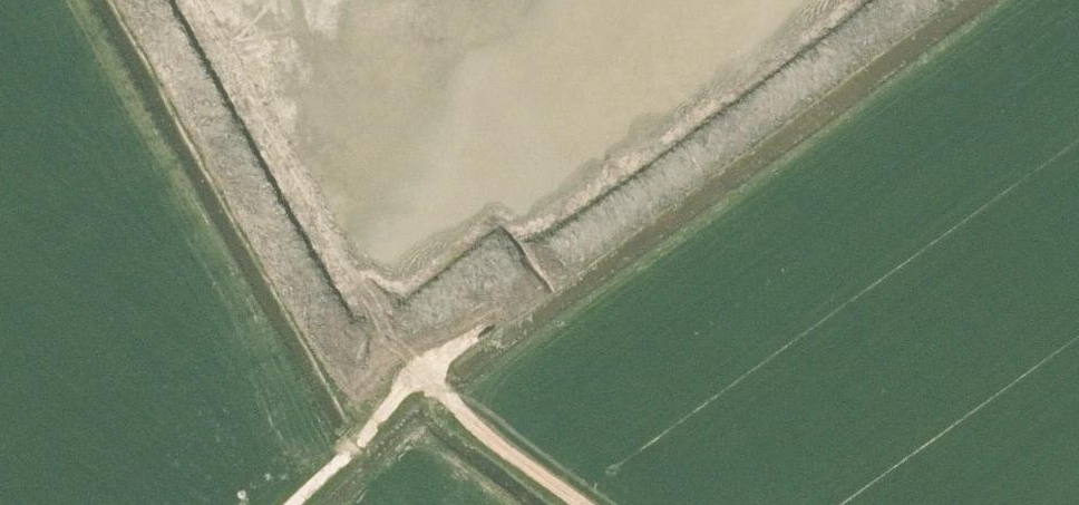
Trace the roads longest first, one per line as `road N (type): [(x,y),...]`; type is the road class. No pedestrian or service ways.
road 1 (track): [(915,0),(875,48),(481,328),(301,504)]
road 2 (unclassified): [(569,504),(491,452),(430,376)]

